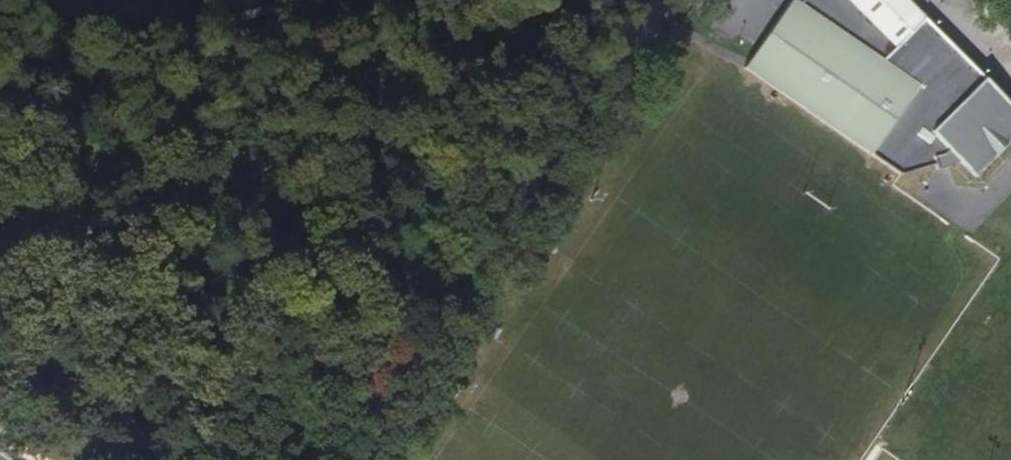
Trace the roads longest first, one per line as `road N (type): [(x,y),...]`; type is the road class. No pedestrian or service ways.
road 1 (unclassified): [(350,459),(665,0)]

